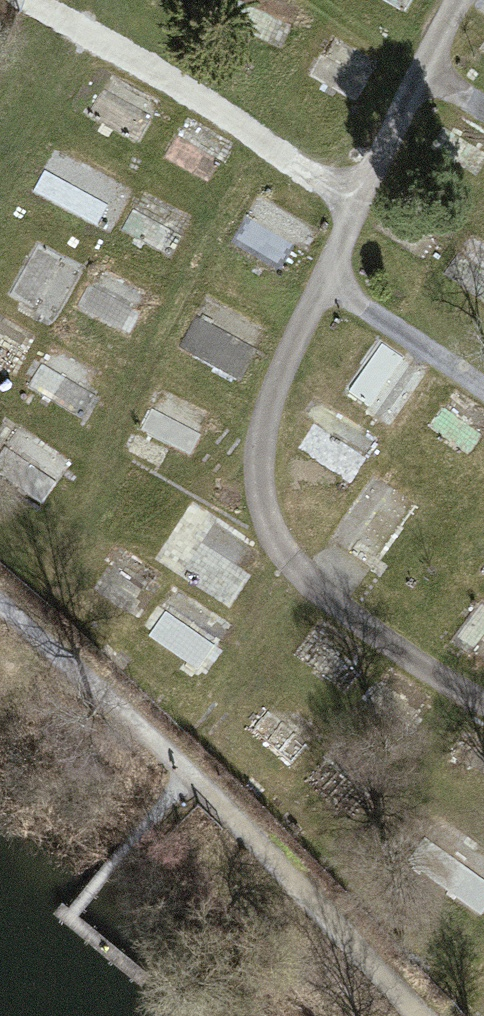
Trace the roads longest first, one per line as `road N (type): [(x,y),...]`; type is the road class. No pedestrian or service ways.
road 1 (track): [(0,604),(208,790),(411,1015)]

